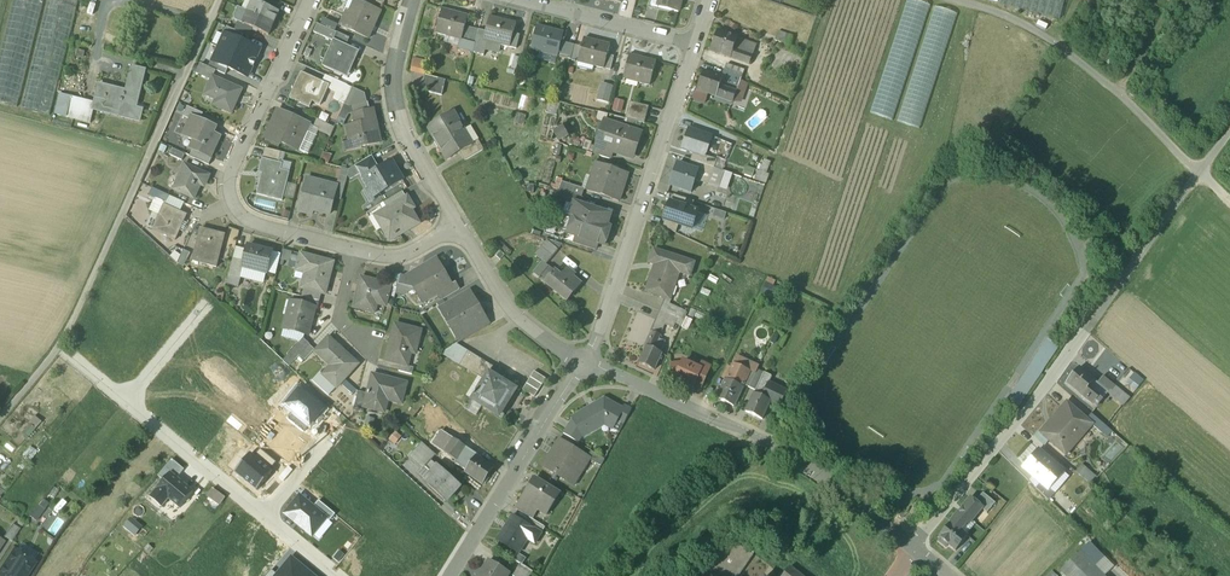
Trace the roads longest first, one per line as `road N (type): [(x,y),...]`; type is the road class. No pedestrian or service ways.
road 1 (residential): [(917,550),(1229,134)]
road 2 (residential): [(0,417),(56,351),(221,0)]
road 3 (residential): [(585,365),(773,448),(917,550)]
road 4 (residential): [(311,0),(235,165),(230,199),(246,223),(358,253)]
road 5 (residential): [(585,365),(694,47)]
road 6 (residential): [(449,575),(585,365)]
road 7 (residential): [(458,225),(403,132),(393,98),(414,0)]
road 8 (residential): [(503,0),(694,47)]
road 9 (residential): [(585,365),(509,311),(458,225)]
road 10 (residential): [(265,514),(125,399)]
road 11 (residential): [(125,399),(208,302)]

